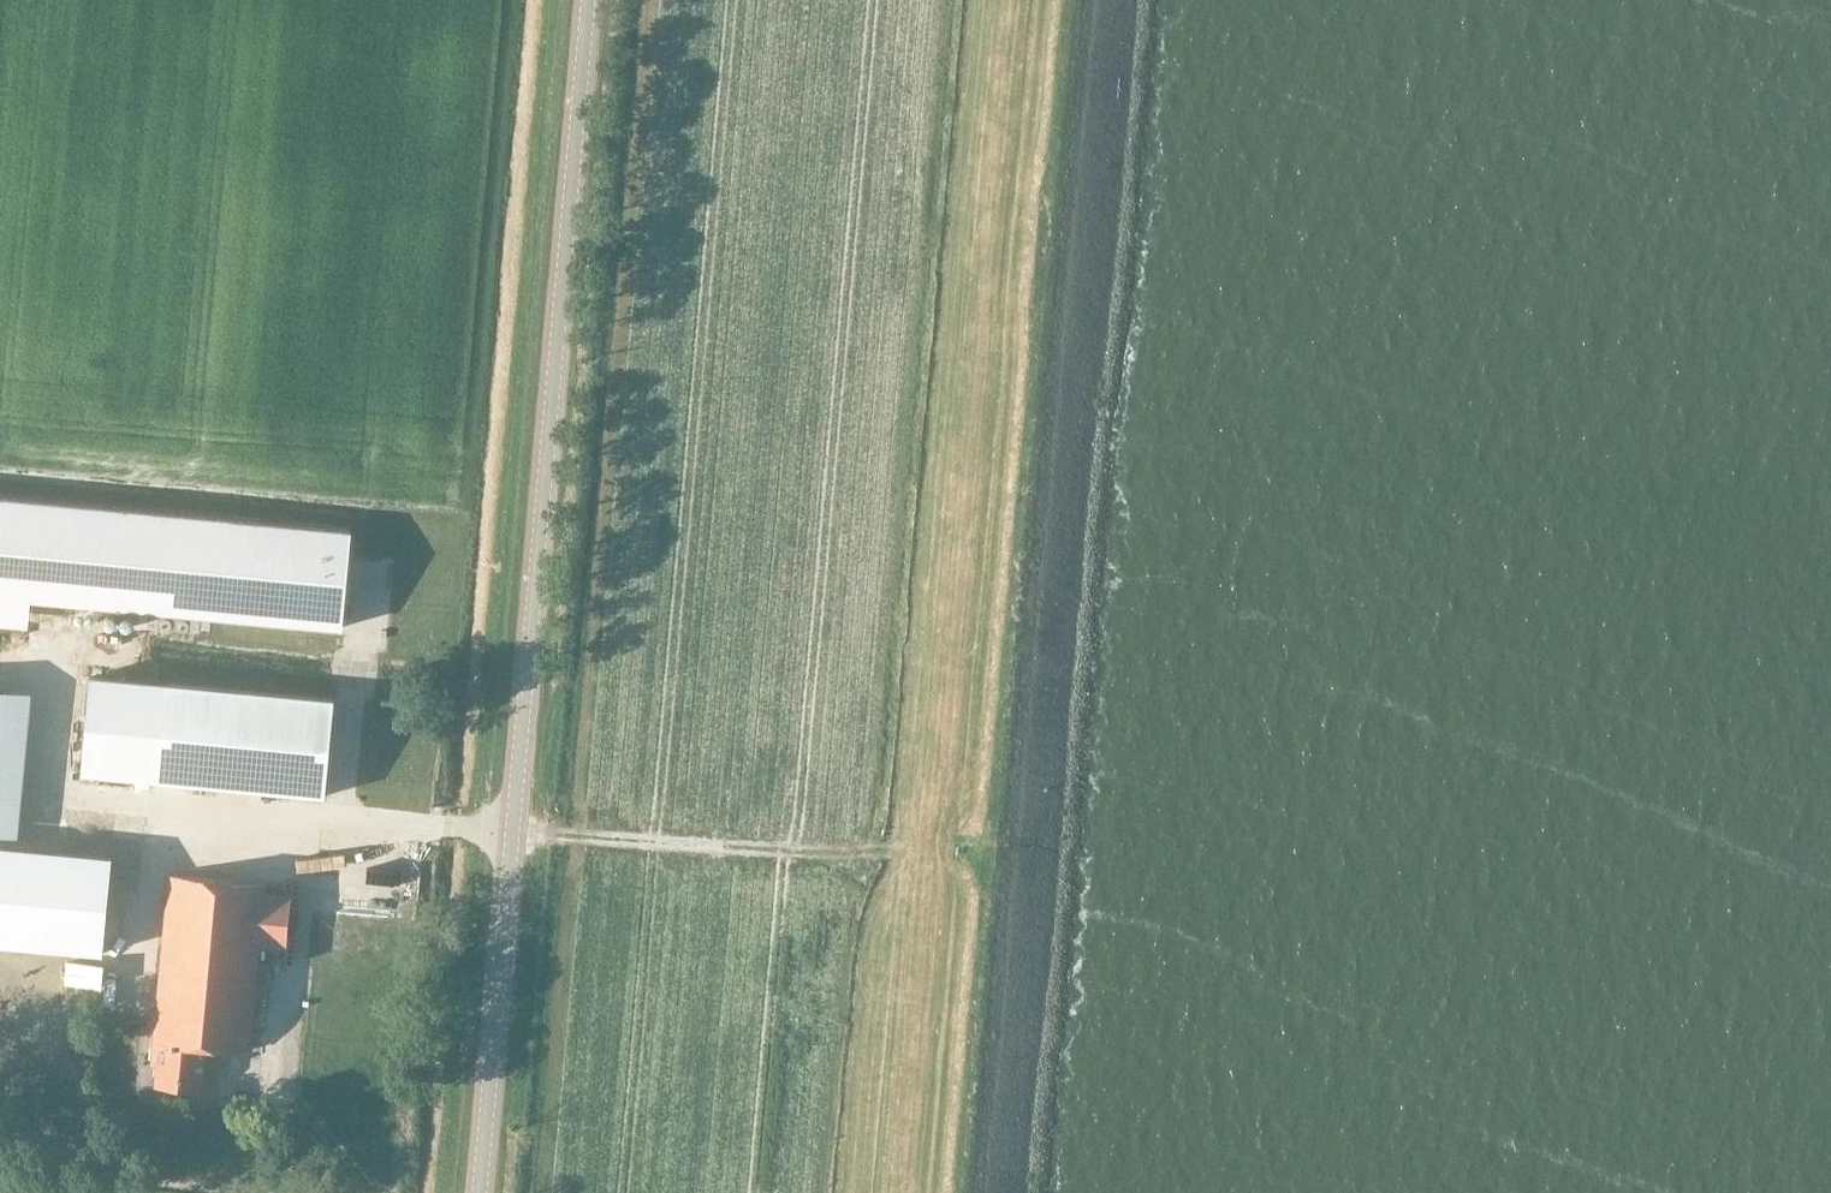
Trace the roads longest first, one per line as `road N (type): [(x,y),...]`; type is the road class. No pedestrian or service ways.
road 1 (tertiary): [(479,1192),(588,0)]

